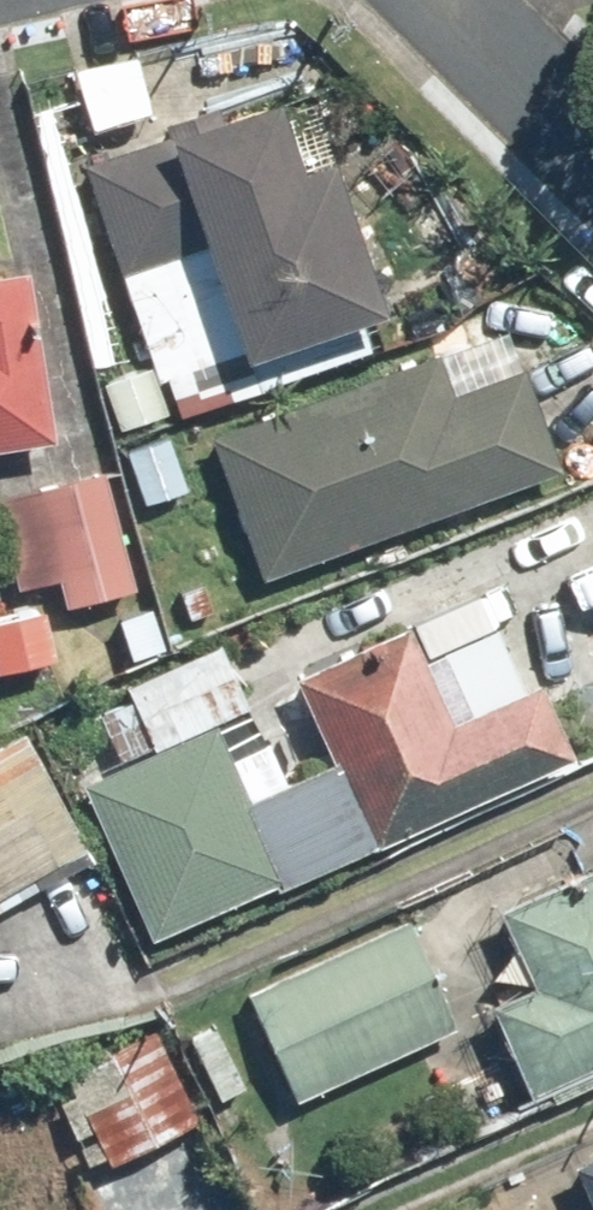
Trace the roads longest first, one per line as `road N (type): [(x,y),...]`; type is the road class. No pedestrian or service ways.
road 1 (residential): [(451,0),(592,133)]

